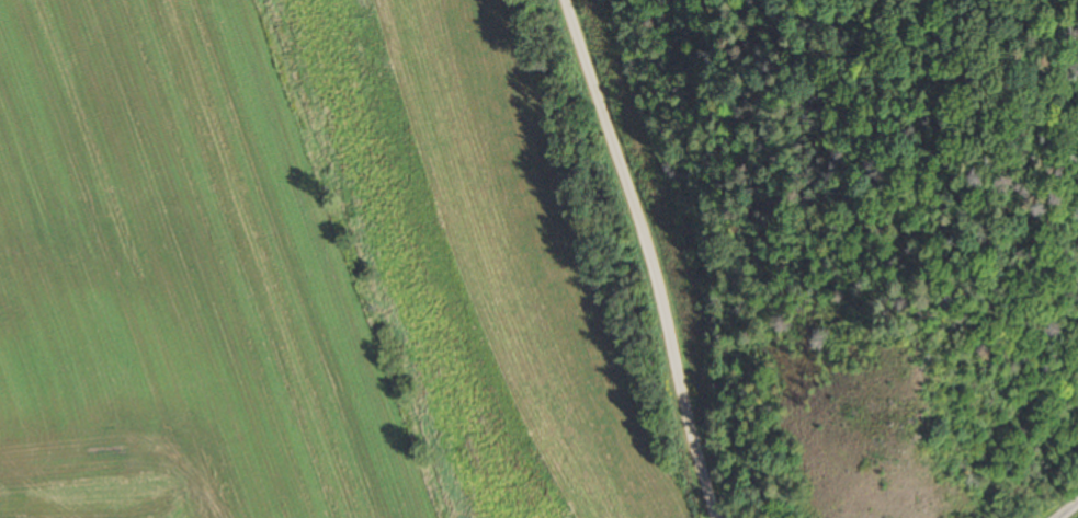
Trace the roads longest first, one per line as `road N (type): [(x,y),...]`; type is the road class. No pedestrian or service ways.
road 1 (residential): [(719,517),(660,269),(571,0)]

